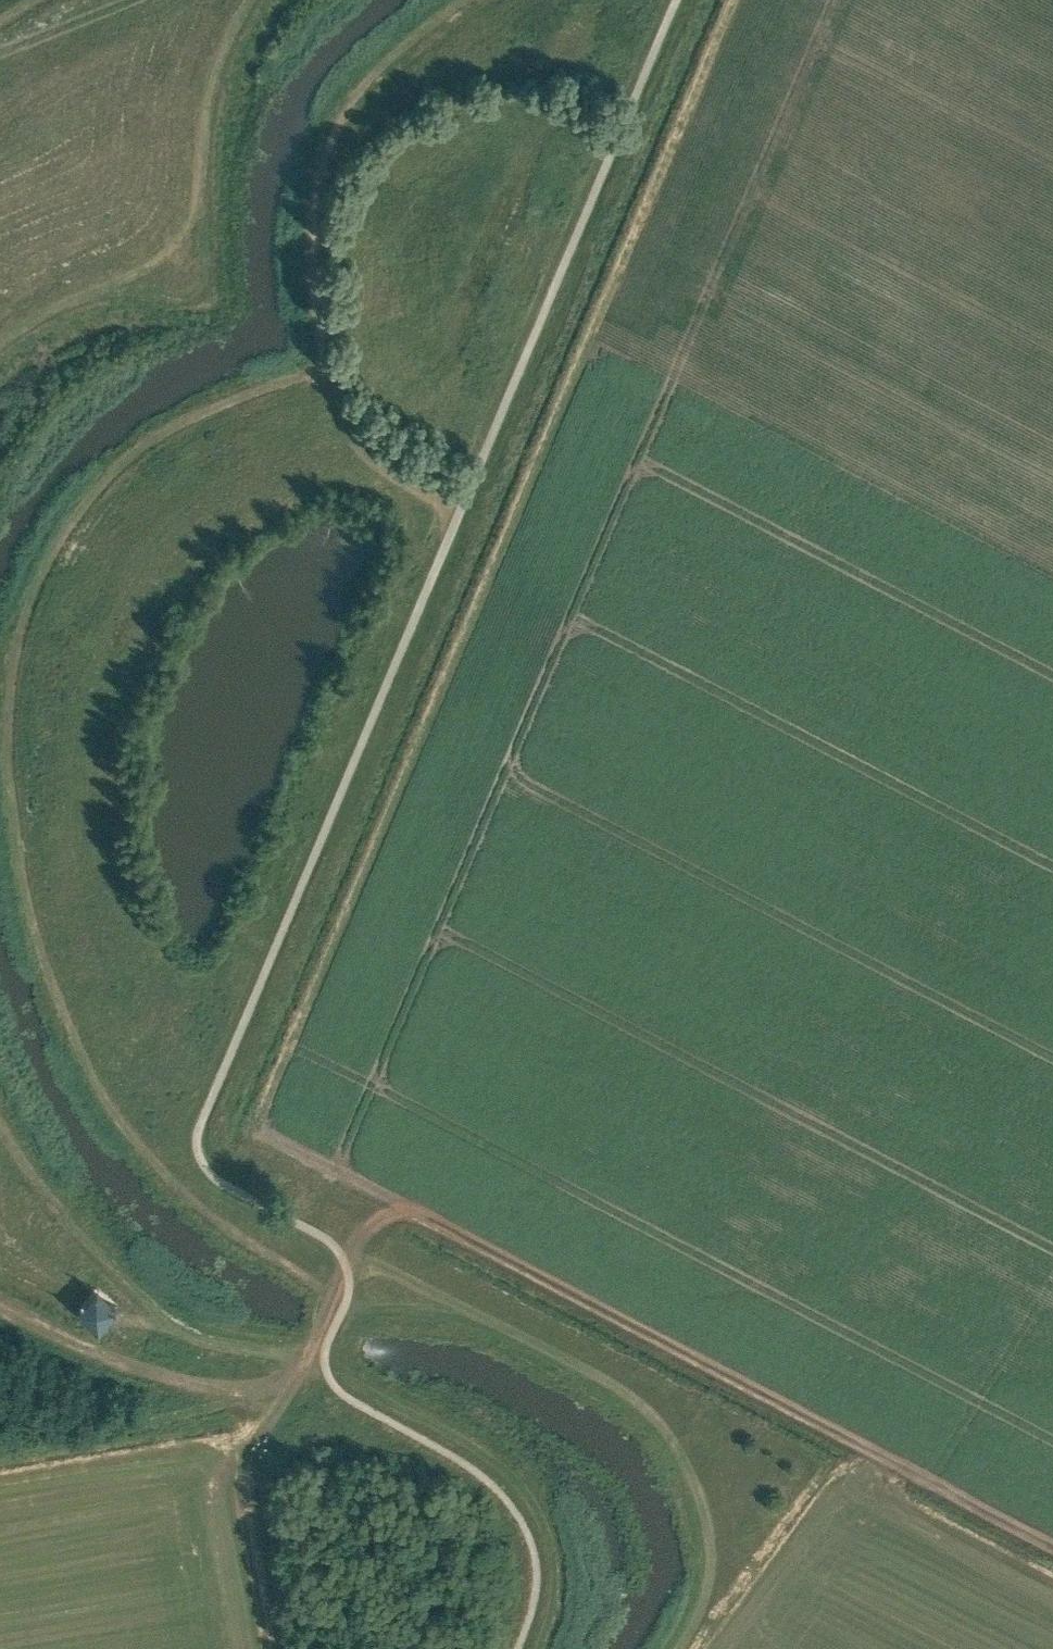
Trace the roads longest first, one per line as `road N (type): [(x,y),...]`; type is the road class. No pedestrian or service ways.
road 1 (track): [(327,1342),(308,1348),(281,1388),(256,1400),(155,1376),(0,1309)]

